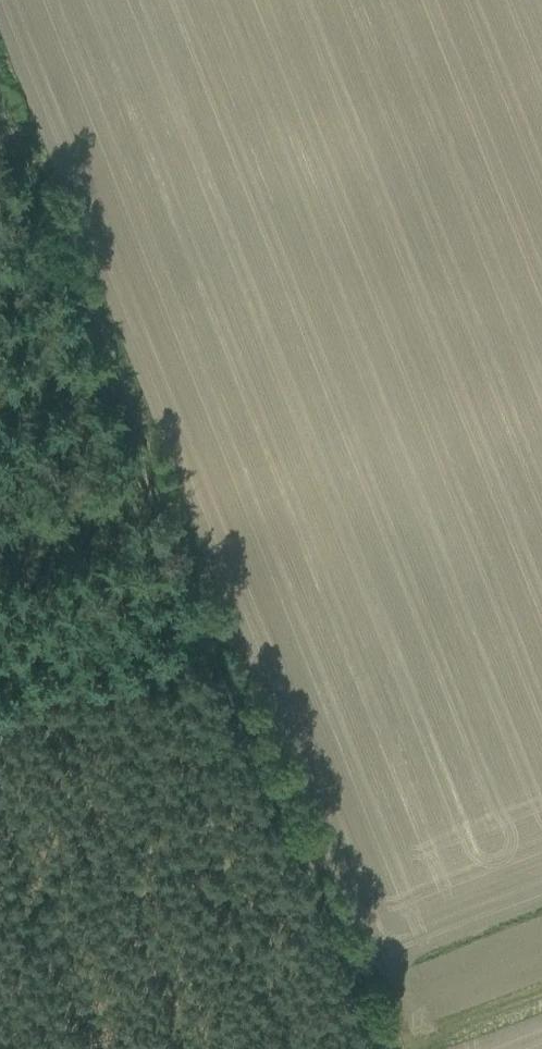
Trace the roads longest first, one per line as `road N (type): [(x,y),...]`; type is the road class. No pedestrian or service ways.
road 1 (track): [(0,156),(358,1048)]
road 2 (track): [(541,999),(413,1048)]

